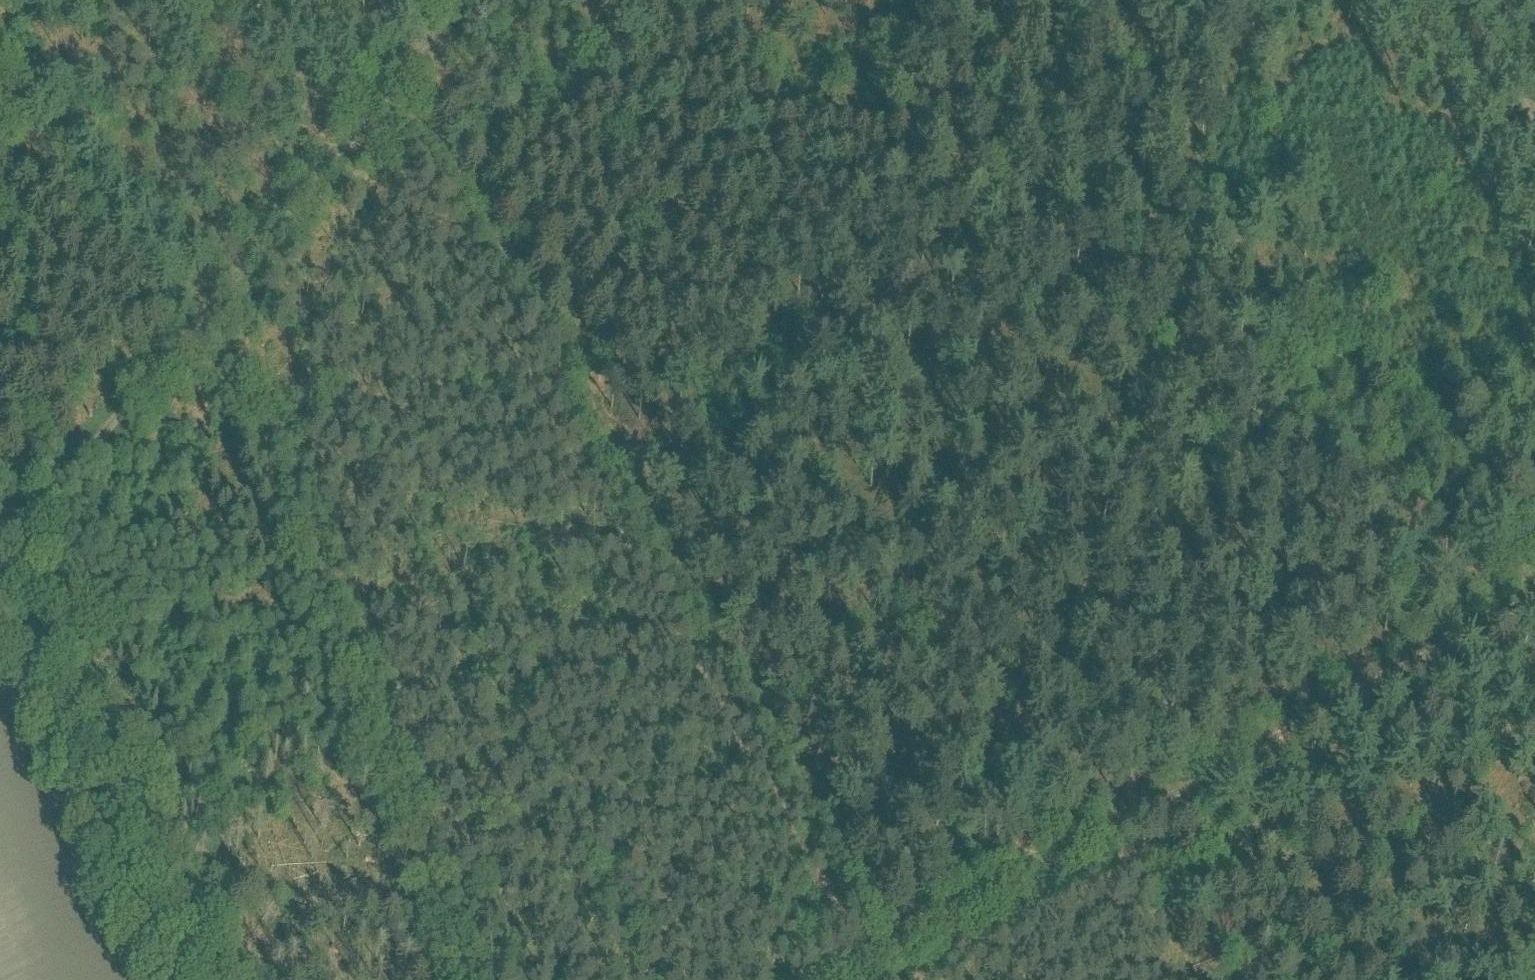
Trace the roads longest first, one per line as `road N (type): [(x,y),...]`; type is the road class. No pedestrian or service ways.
road 1 (track): [(375,0),(398,86),(553,343),(555,410),(569,450),(878,961)]
road 2 (track): [(472,0),(71,463),(0,557)]
road 3 (track): [(1073,854),(1534,599)]
road 4 (track): [(0,605),(175,979)]
road 5 (track): [(845,979),(1073,854)]
road 6 (track): [(1534,130),(1456,0)]

